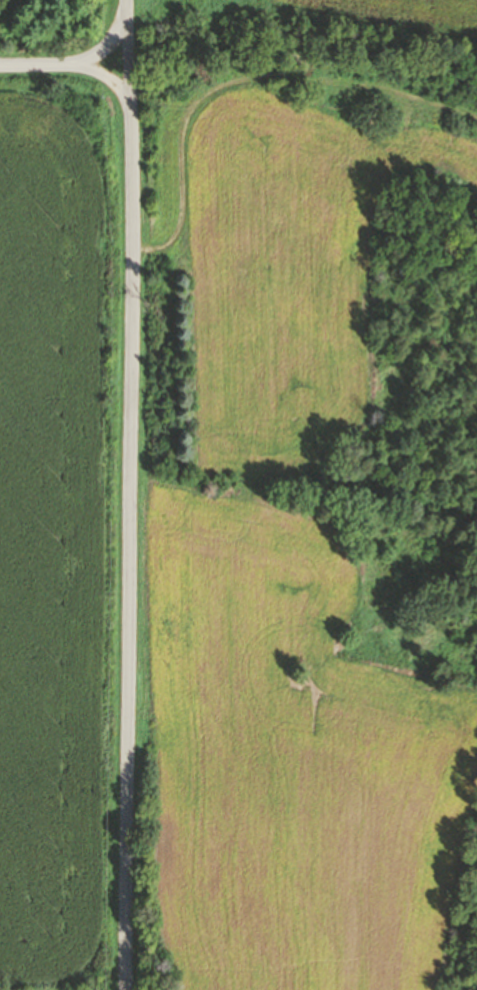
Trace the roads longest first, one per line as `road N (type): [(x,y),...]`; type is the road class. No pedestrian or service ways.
road 1 (residential): [(123,989),(126,0)]
road 2 (track): [(130,252),(173,242),(183,225),(187,113),(239,74),(366,83),(476,116)]
road 3 (residential): [(129,98),(83,65),(0,64)]

